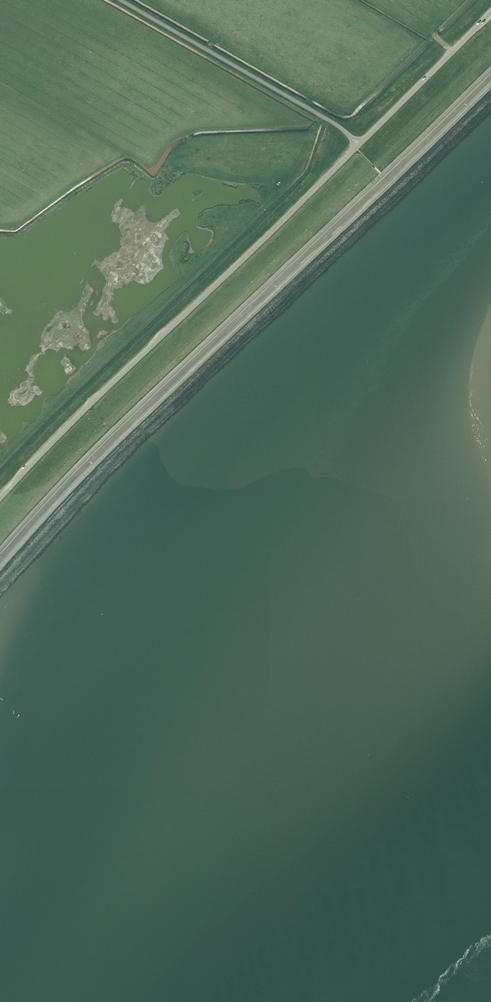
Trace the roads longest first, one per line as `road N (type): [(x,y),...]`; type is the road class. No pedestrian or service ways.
road 1 (tertiary): [(0,498),(358,144)]
road 2 (unclassified): [(120,0),(358,144)]
road 3 (tertiary): [(358,144),(490,11)]

